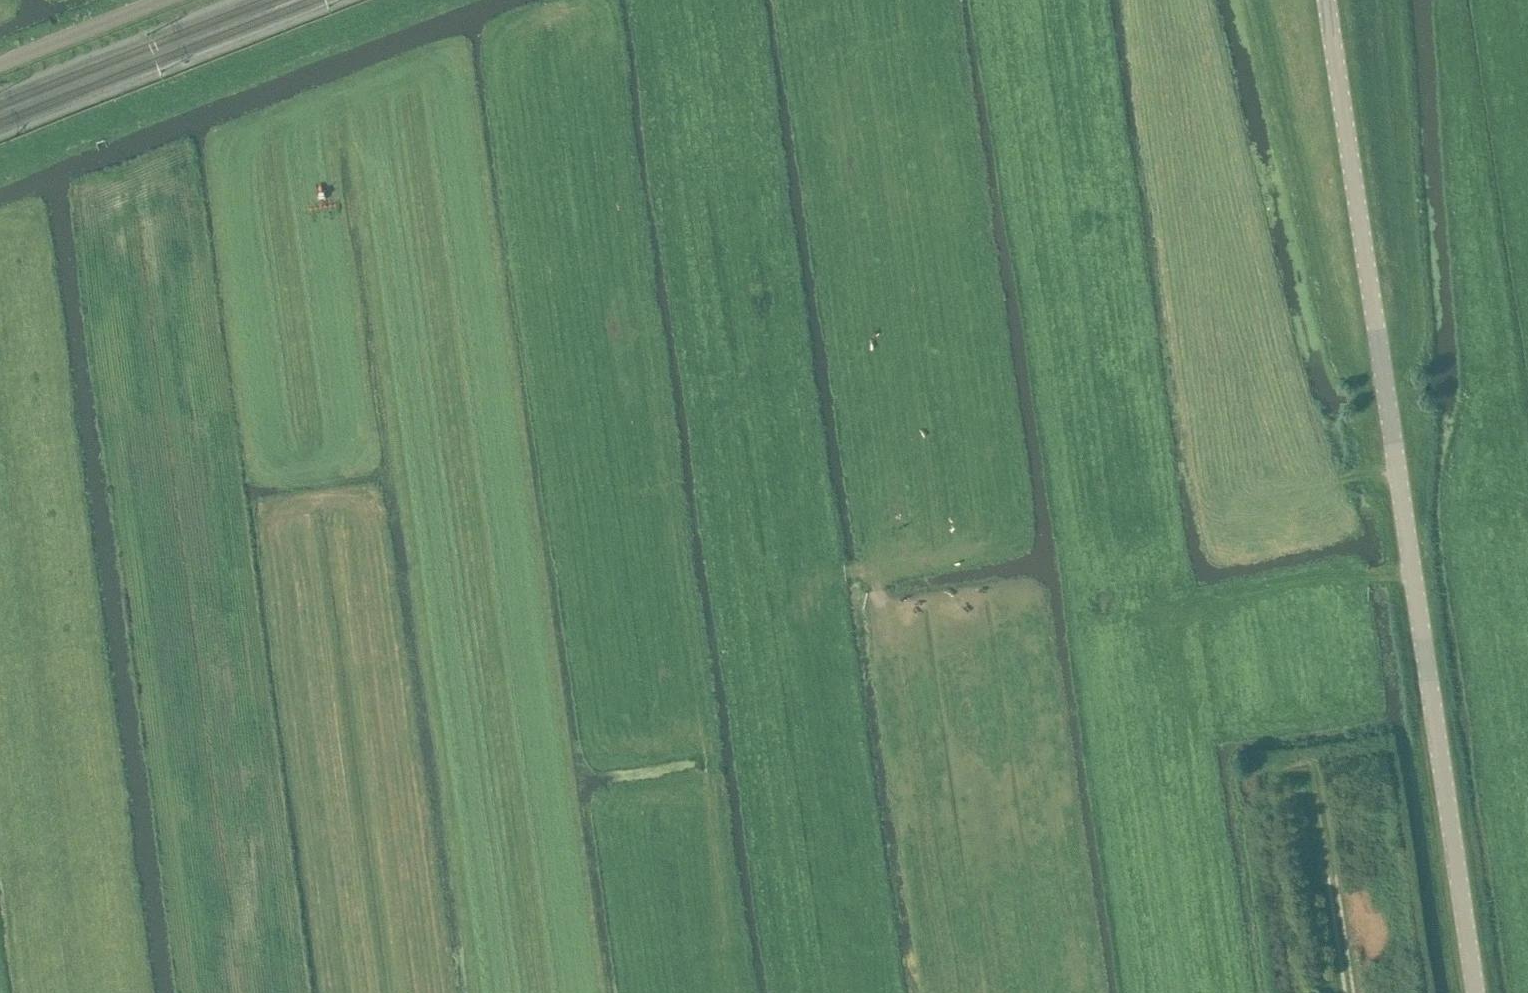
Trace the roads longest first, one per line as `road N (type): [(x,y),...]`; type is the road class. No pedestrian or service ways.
road 1 (unclassified): [(1476,992),(1326,0)]

